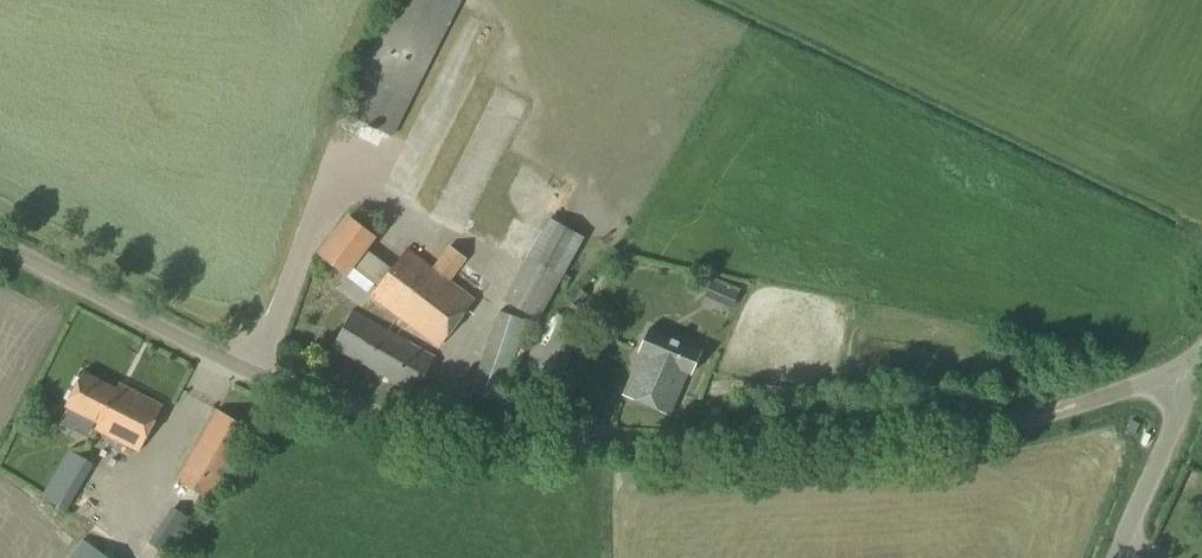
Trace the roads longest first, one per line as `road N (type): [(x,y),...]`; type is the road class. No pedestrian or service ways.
road 1 (unclassified): [(1197,371),(1074,407),(874,438),(631,438),(436,427),(338,408),(251,376),(0,246)]
road 2 (unclassified): [(1113,557),(1197,371)]

